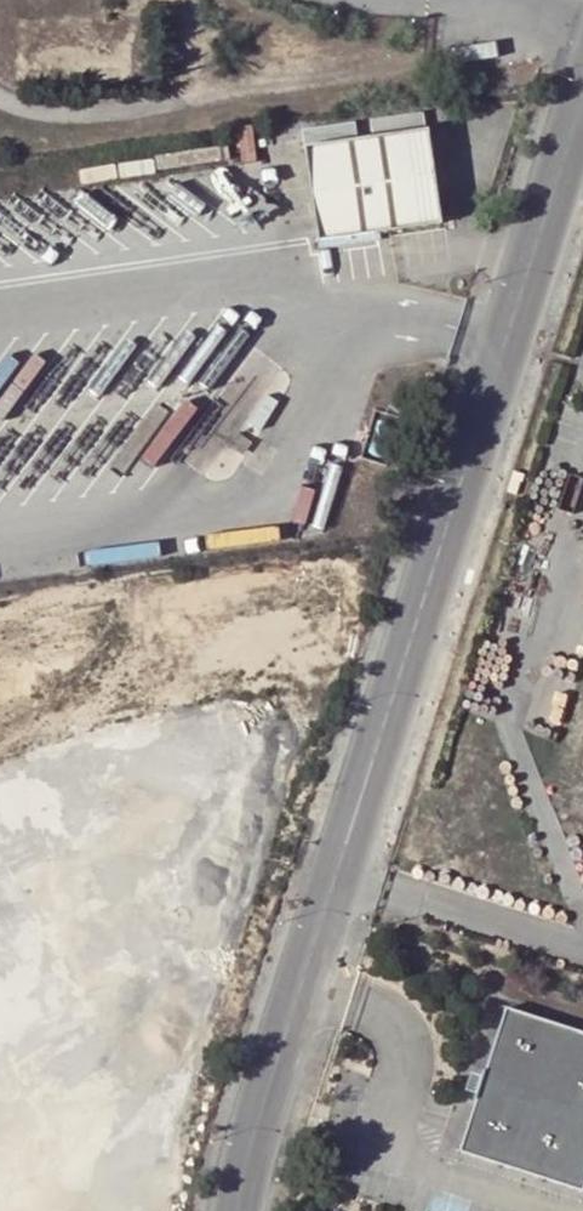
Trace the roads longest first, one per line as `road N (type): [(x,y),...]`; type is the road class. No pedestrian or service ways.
road 1 (residential): [(582,83),(238,1164)]

